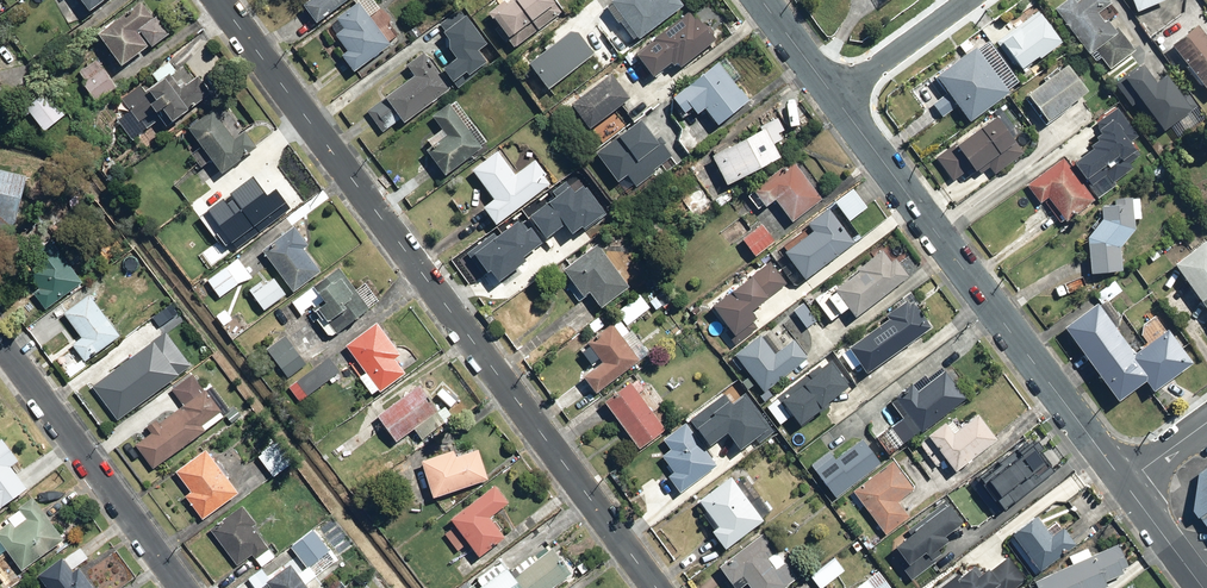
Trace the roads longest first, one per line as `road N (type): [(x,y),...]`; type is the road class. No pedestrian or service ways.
road 1 (residential): [(221,0),(657,587)]
road 2 (residential): [(837,95),(1126,483)]
road 3 (residential): [(183,587),(0,347)]
road 4 (residential): [(837,95),(968,0)]
road 5 (residential): [(1126,483),(1204,587)]

